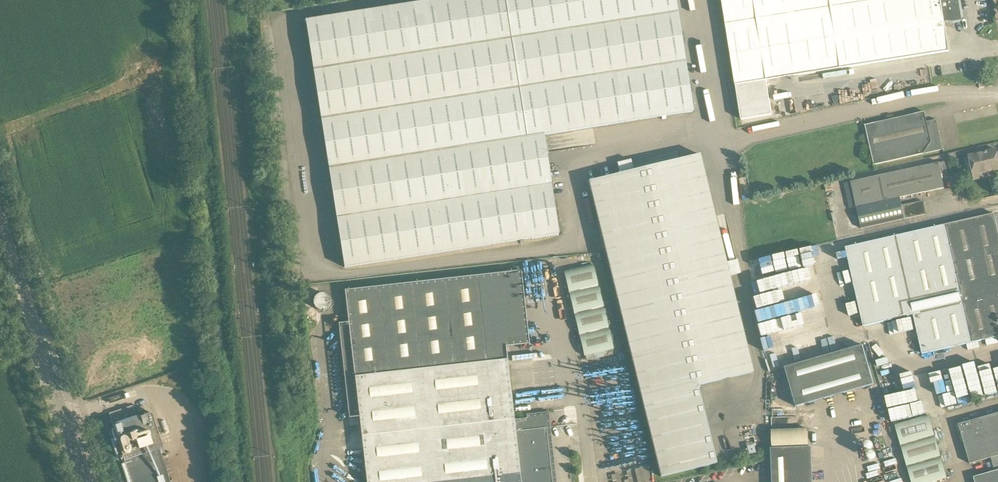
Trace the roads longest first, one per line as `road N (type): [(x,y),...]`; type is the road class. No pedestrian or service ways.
road 1 (unclassified): [(86,481),(0,223)]

